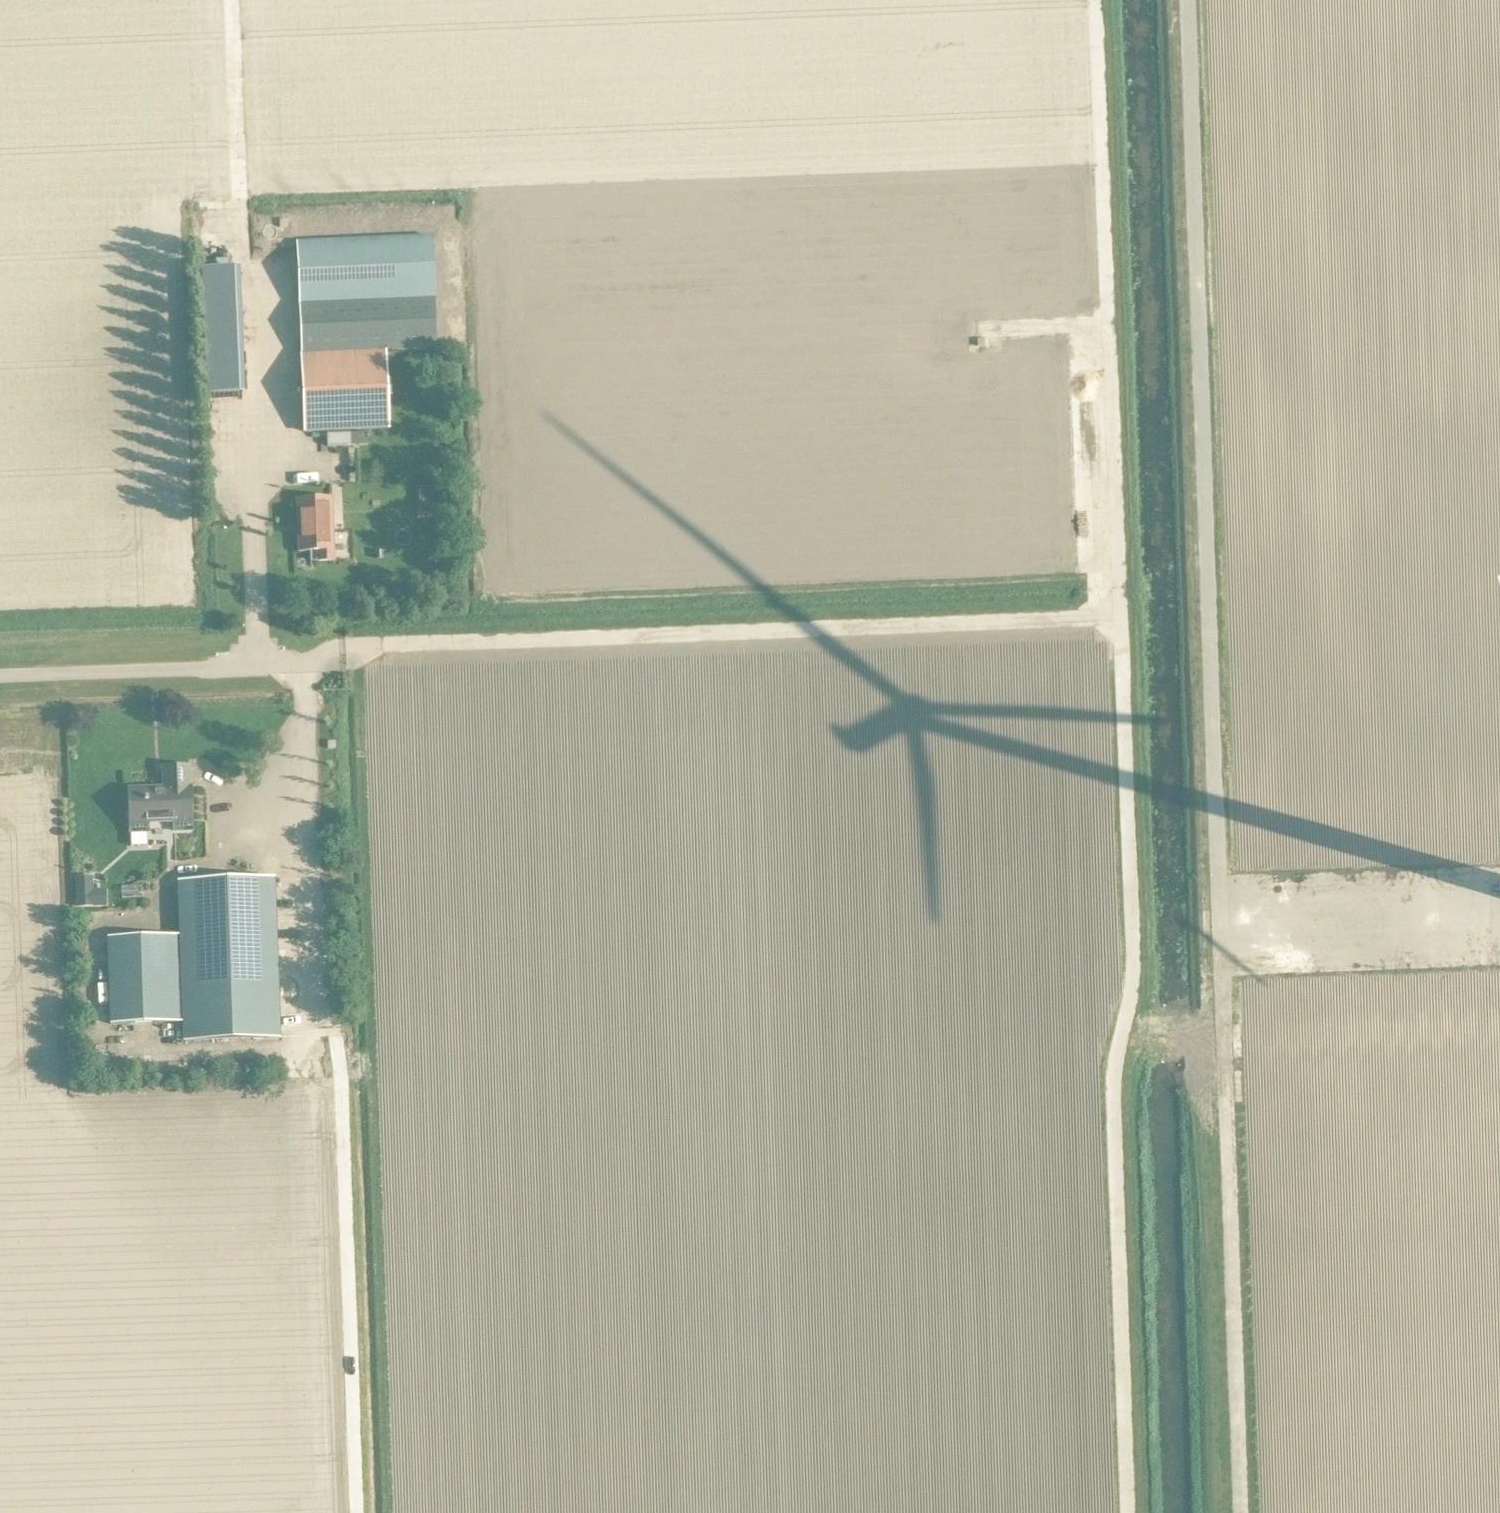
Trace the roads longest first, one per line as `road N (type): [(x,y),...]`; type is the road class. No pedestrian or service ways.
road 1 (residential): [(290,665),(0,675)]

